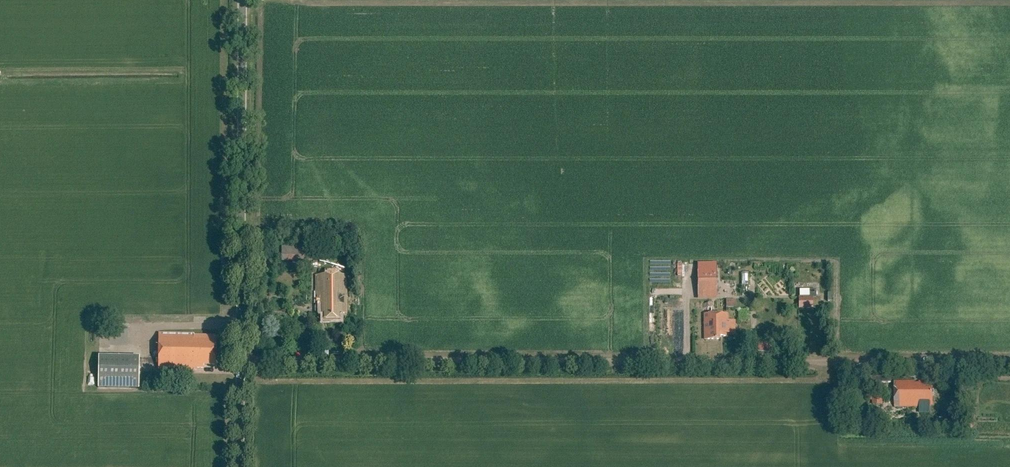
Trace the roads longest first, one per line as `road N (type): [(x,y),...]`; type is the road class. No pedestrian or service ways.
road 1 (unclassified): [(240,466),(246,0)]

